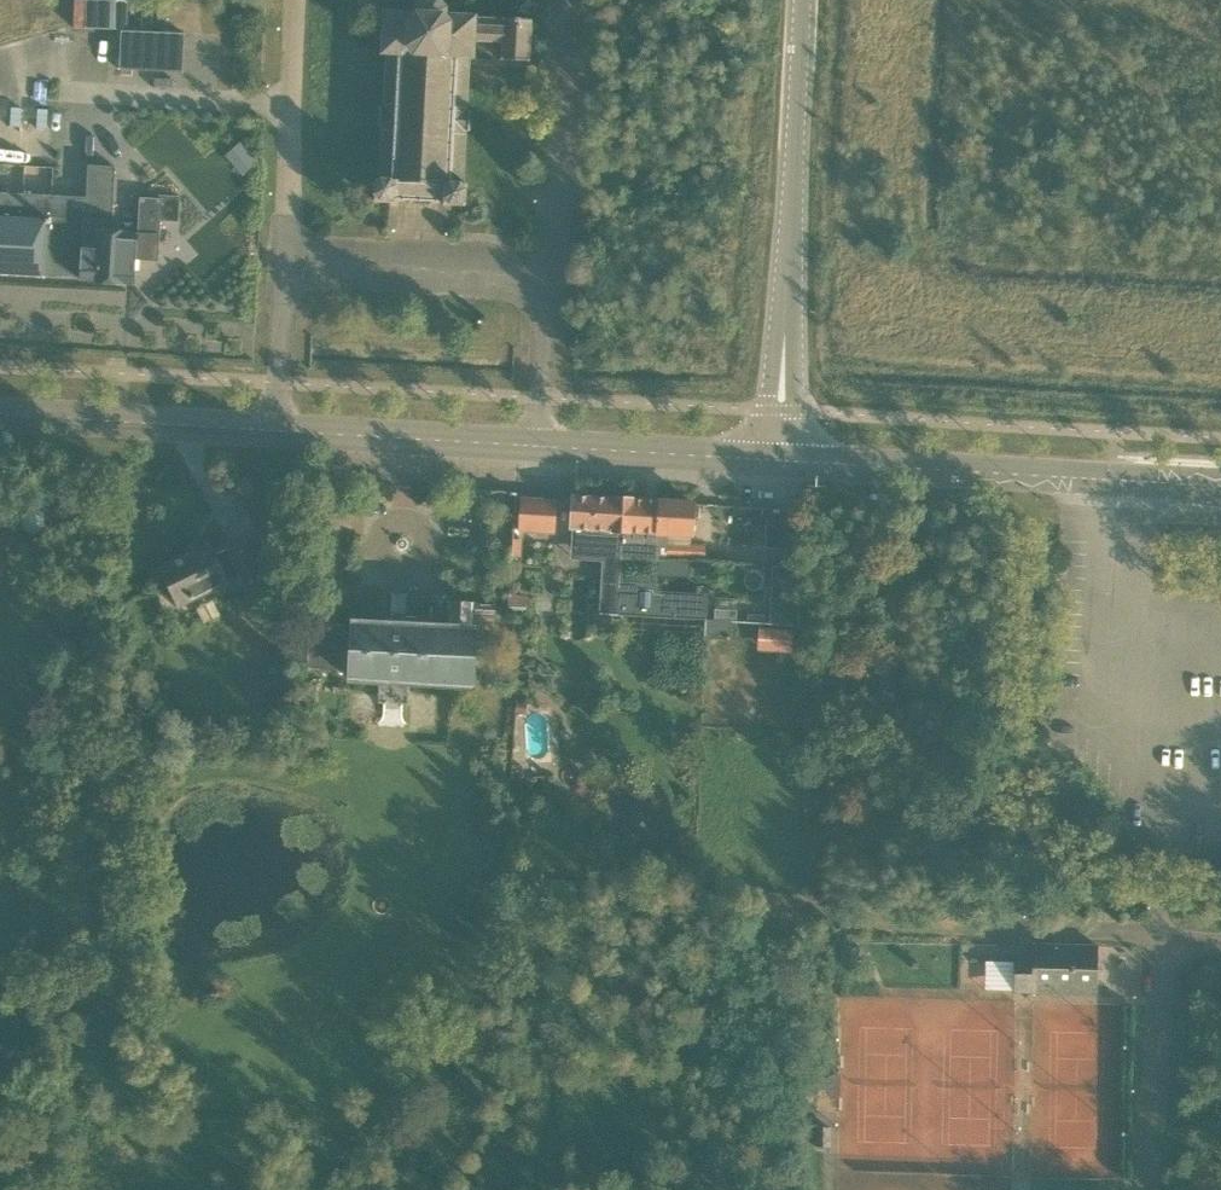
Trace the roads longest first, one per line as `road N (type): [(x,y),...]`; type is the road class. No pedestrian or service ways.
road 1 (residential): [(1114,479),(1102,719),(1166,793),(1160,939)]
road 2 (tertiary): [(775,461),(805,0)]
road 3 (residential): [(567,0),(536,446)]
road 4 (residential): [(276,431),(298,0)]
road 5 (tertiary): [(775,461),(1114,479)]
road 6 (tertiary): [(0,415),(276,431)]
road 7 (tertiary): [(276,431),(536,446)]
road 8 (unclassified): [(1146,1189),(1160,939)]
road 9 (tertiary): [(536,446),(775,461)]
road 10 (residential): [(1160,939),(982,926)]

